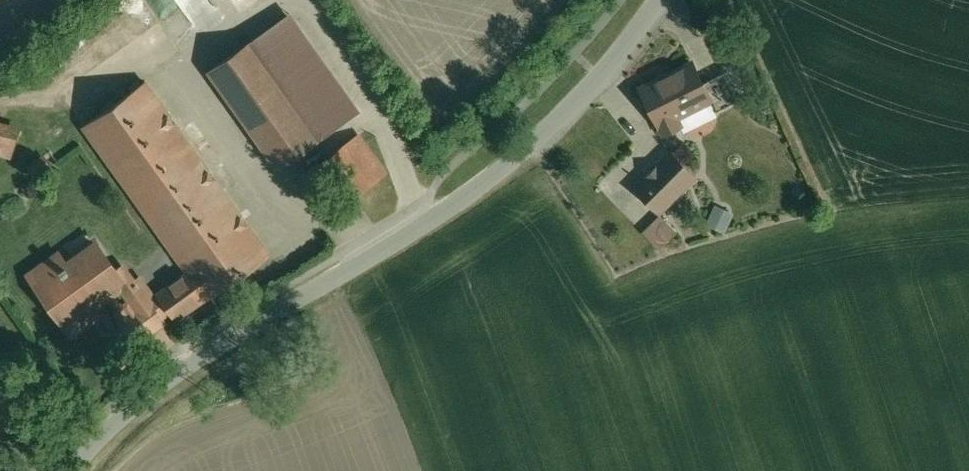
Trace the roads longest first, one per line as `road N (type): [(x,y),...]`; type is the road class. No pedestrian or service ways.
road 1 (unclassified): [(79,470),(196,371),(535,148),(666,0)]

